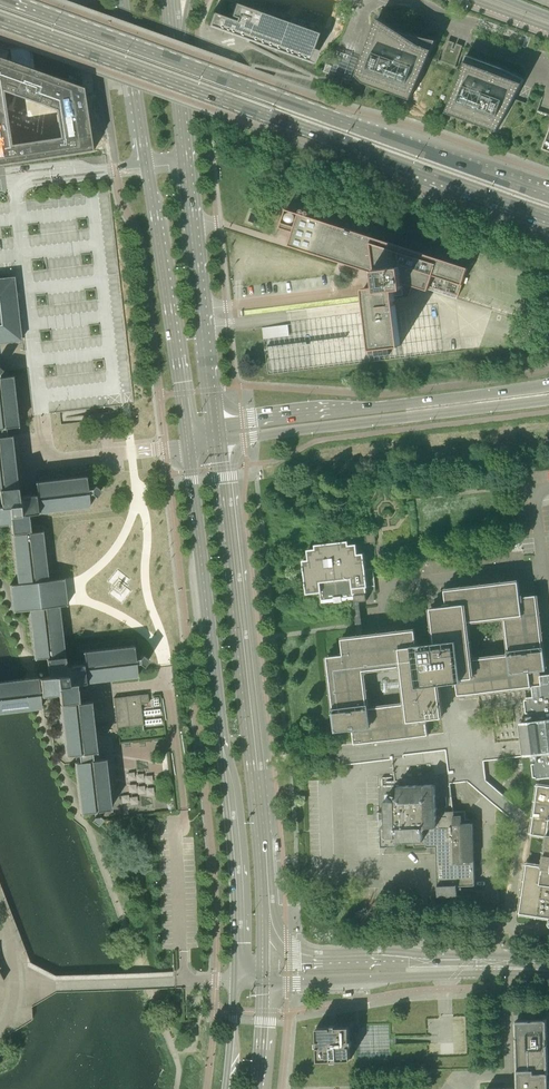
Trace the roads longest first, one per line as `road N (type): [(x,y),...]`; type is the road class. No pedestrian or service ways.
road 1 (primary): [(0,18),(548,215)]
road 2 (primary): [(547,195),(1,0)]
road 3 (secondary): [(187,446),(223,750),(234,980)]
road 4 (secondary): [(263,921),(214,442)]
road 5 (secondary): [(122,0),(187,446)]
road 6 (secondary): [(212,423),(173,60)]
road 7 (primary): [(548,384),(212,423)]
road 8 (primary): [(214,442),(548,399)]
road 9 (tertiary): [(262,981),(548,974)]
road 10 (tertiary): [(548,968),(327,967)]

